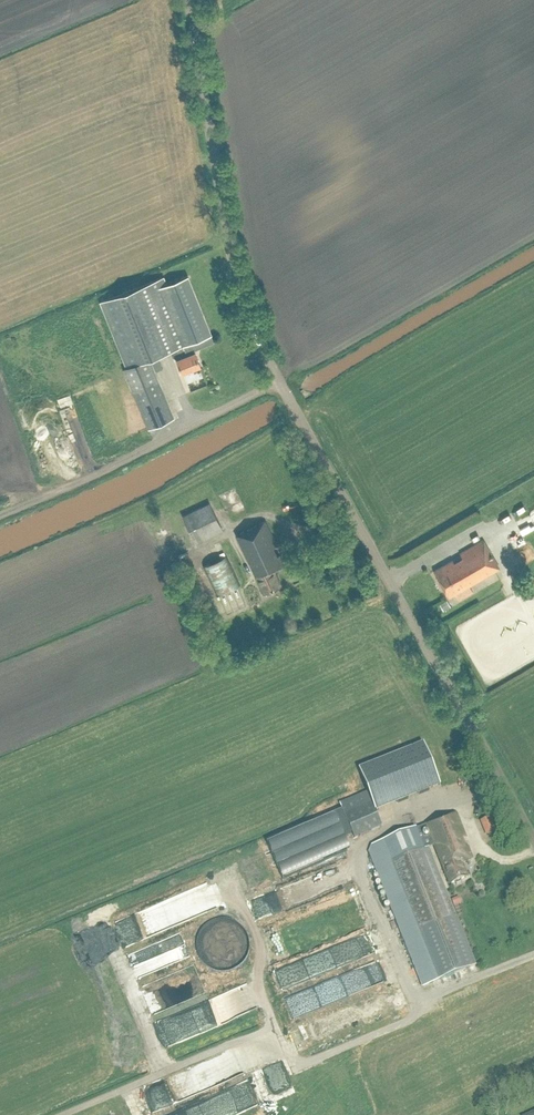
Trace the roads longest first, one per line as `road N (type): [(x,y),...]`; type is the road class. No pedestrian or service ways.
road 1 (unclassified): [(533,843),(251,323),(230,250),(188,0)]
road 2 (track): [(278,380),(0,513)]

